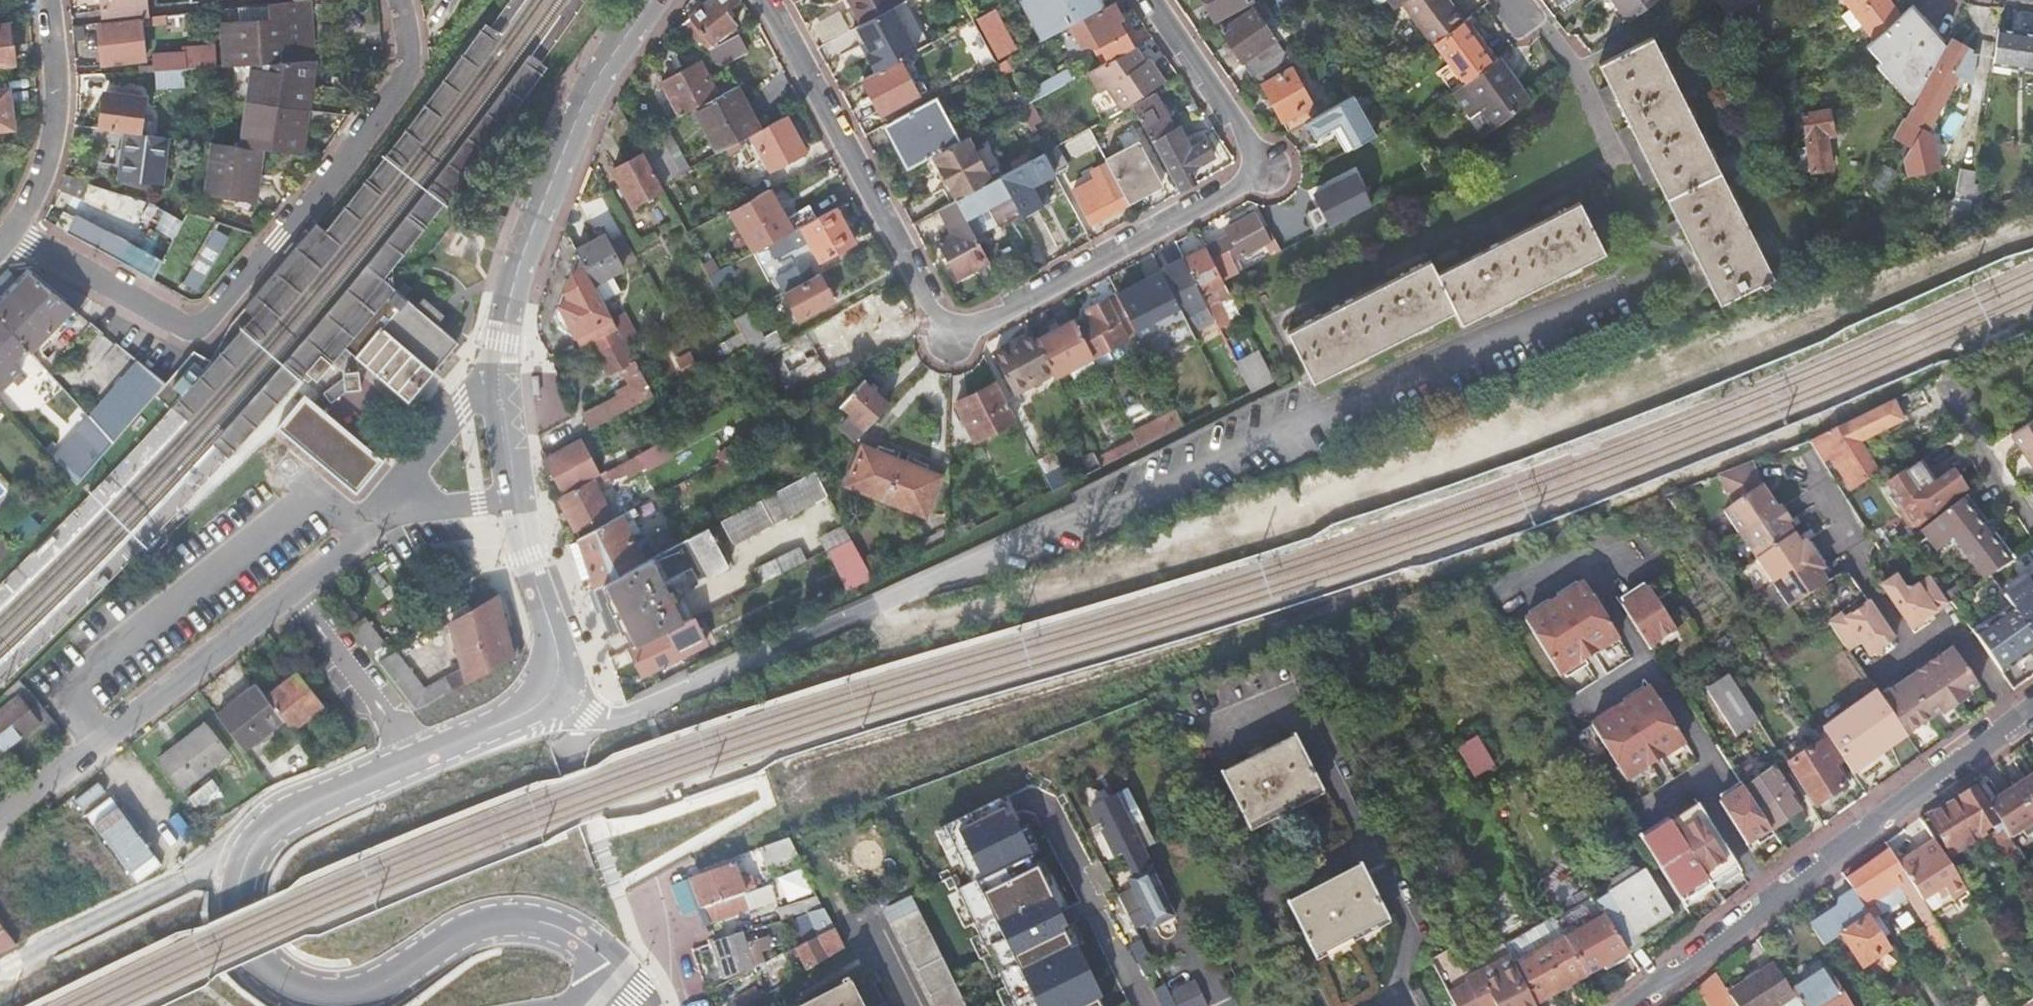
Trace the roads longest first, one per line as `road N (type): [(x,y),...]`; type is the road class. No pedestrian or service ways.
road 1 (residential): [(762,0),(946,333),(983,325),(1261,168),(1154,0)]
road 2 (residential): [(563,681),(489,729),(264,826),(246,851),(233,895),(264,968),(315,1000),(362,1000),(469,927),(505,921),(553,927),(594,951),(641,995)]
road 3 (residential): [(399,0),(408,56),(396,90),(204,326),(186,328),(13,232)]
road 4 (residential): [(416,483),(0,810)]
road 5 (residential): [(1628,1005),(2032,705)]
road 6 (residential): [(645,0),(558,141),(507,306),(496,398)]
road 7 (residential): [(49,0),(53,141),(13,232)]
road 8 (residential): [(517,521),(527,585),(563,681)]
road 9 (residential): [(496,398),(462,405),(422,441),(416,483)]
road 10 (residential): [(496,398),(517,521)]

